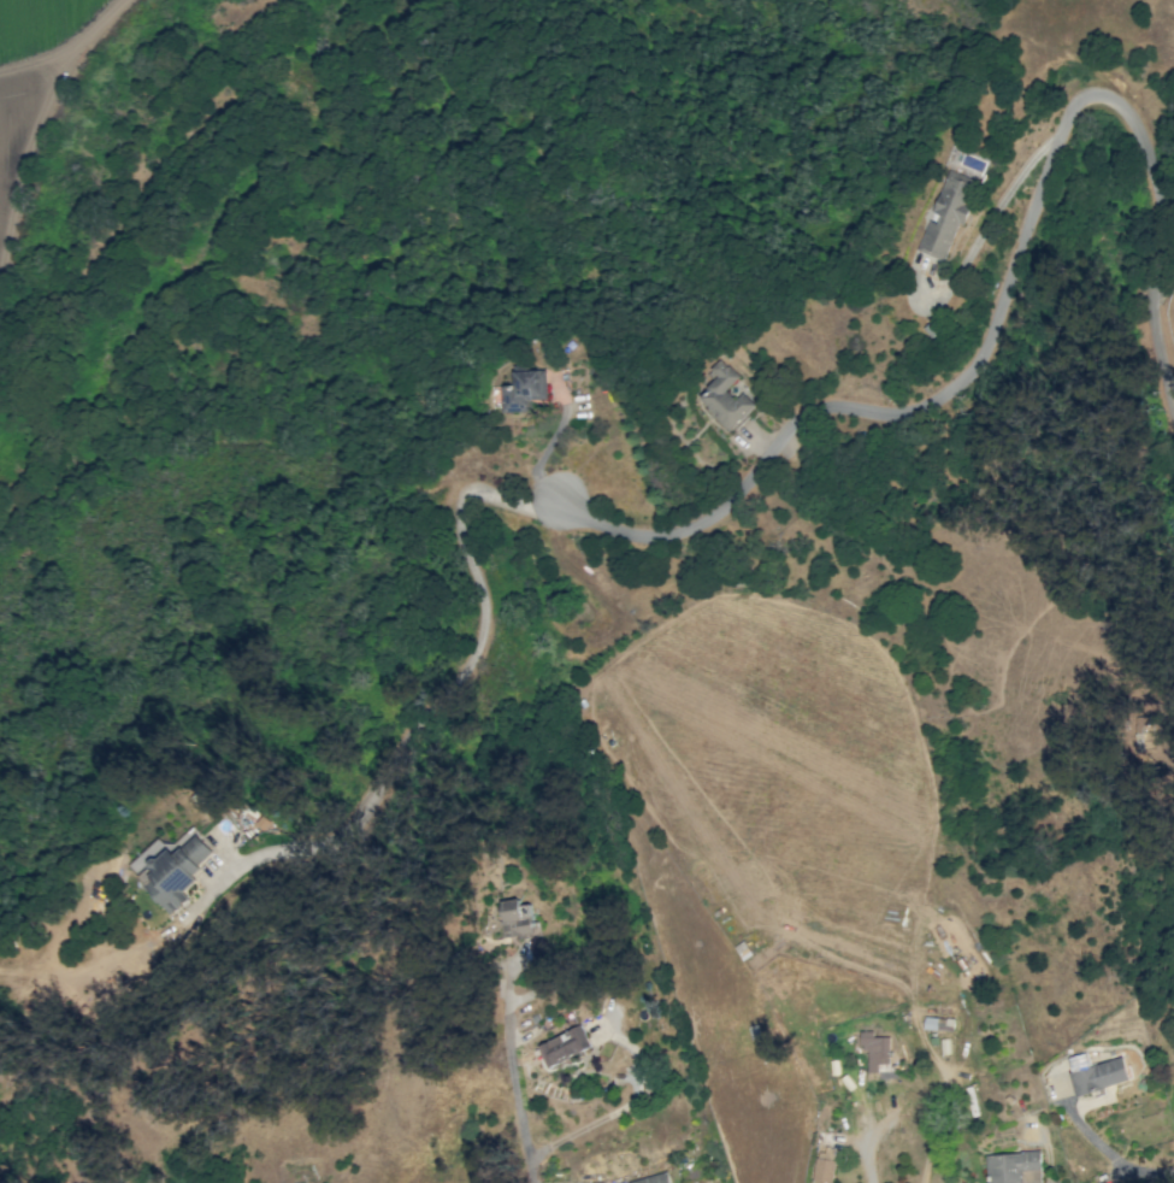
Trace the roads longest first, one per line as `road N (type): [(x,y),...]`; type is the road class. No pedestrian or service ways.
road 1 (residential): [(1173,426),(1155,296),(1160,205),(1145,153),(1109,105),(1082,107),(1067,130),(995,345),(968,382),(897,417),(814,411),(751,493),(695,537),(626,540),(565,504)]
road 2 (residential): [(121,0),(61,81),(40,129),(14,316),(0,334)]

